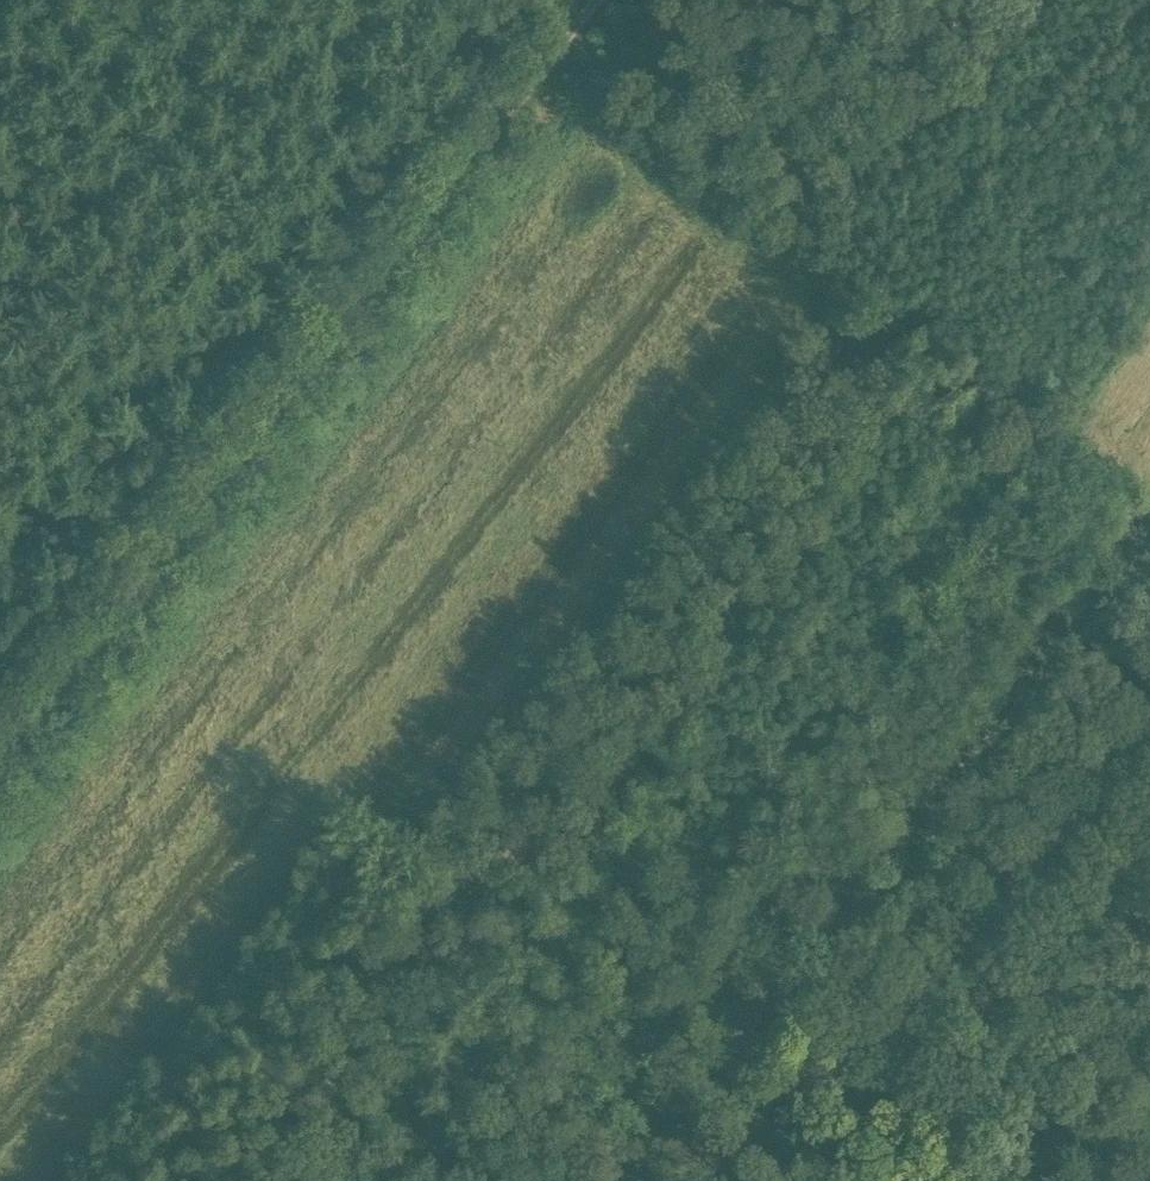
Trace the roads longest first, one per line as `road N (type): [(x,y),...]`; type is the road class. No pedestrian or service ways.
road 1 (track): [(0,770),(600,0)]

